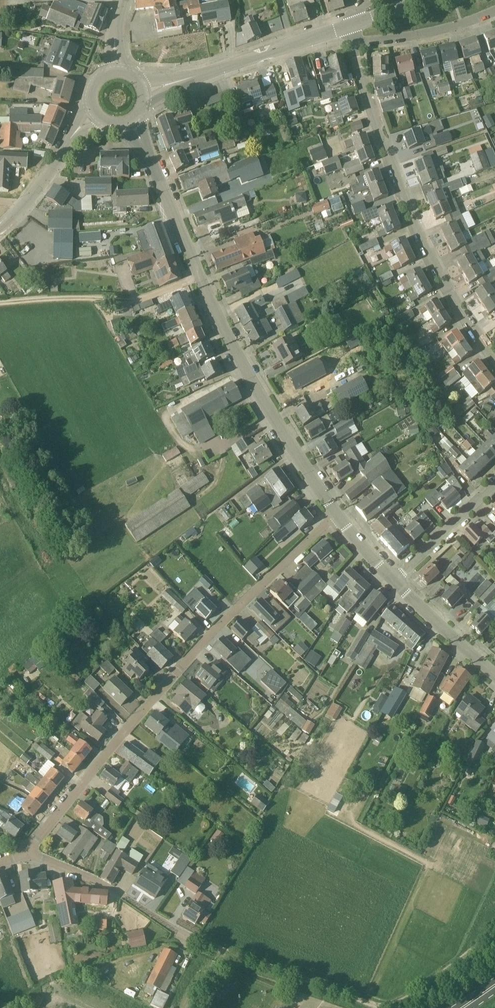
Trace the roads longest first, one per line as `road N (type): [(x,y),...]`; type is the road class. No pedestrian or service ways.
road 1 (residential): [(26,854),(176,672),(337,514)]
road 2 (secondary): [(337,514),(218,323),(143,145)]
road 3 (residential): [(494,360),(407,206),(371,115),(358,41)]
road 4 (track): [(494,932),(383,1006),(192,939)]
road 5 (track): [(0,303),(140,298),(199,278)]
road 6 (residential): [(192,939),(98,882),(26,854)]
road 7 (tertiary): [(179,82),(354,24)]
road 8 (residential): [(358,41),(453,28),(494,12)]
road 9 (residential): [(394,581),(494,487)]
road 10 (secondary): [(494,674),(394,581)]

